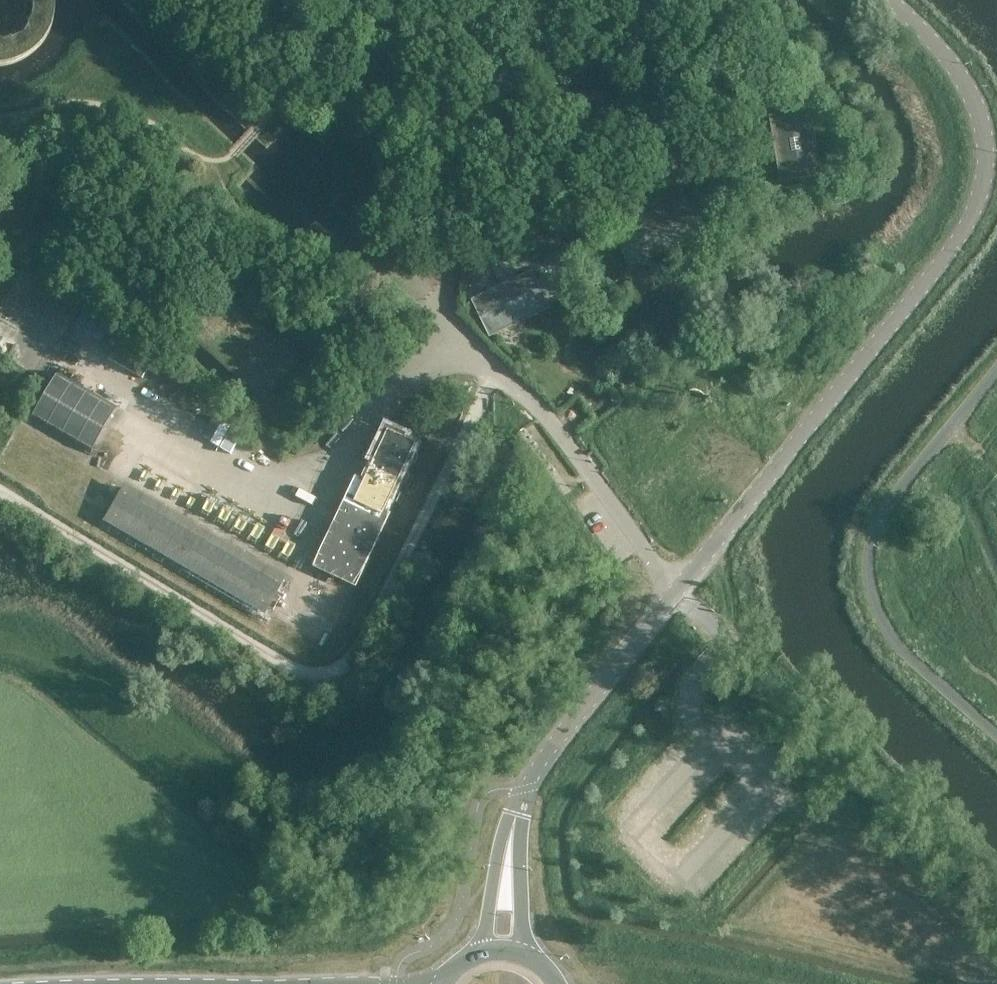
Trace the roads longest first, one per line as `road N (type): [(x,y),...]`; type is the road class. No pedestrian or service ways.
road 1 (unclassified): [(525,787),(968,223),(984,176),(979,117),(957,73),(891,0)]
road 2 (unclassified): [(996,733),(894,639),(878,613),(870,574),(872,541),(888,503),(996,370)]
road 3 (unclassified): [(525,787),(503,839),(482,951)]
road 4 (unclassified): [(525,954),(525,787)]

